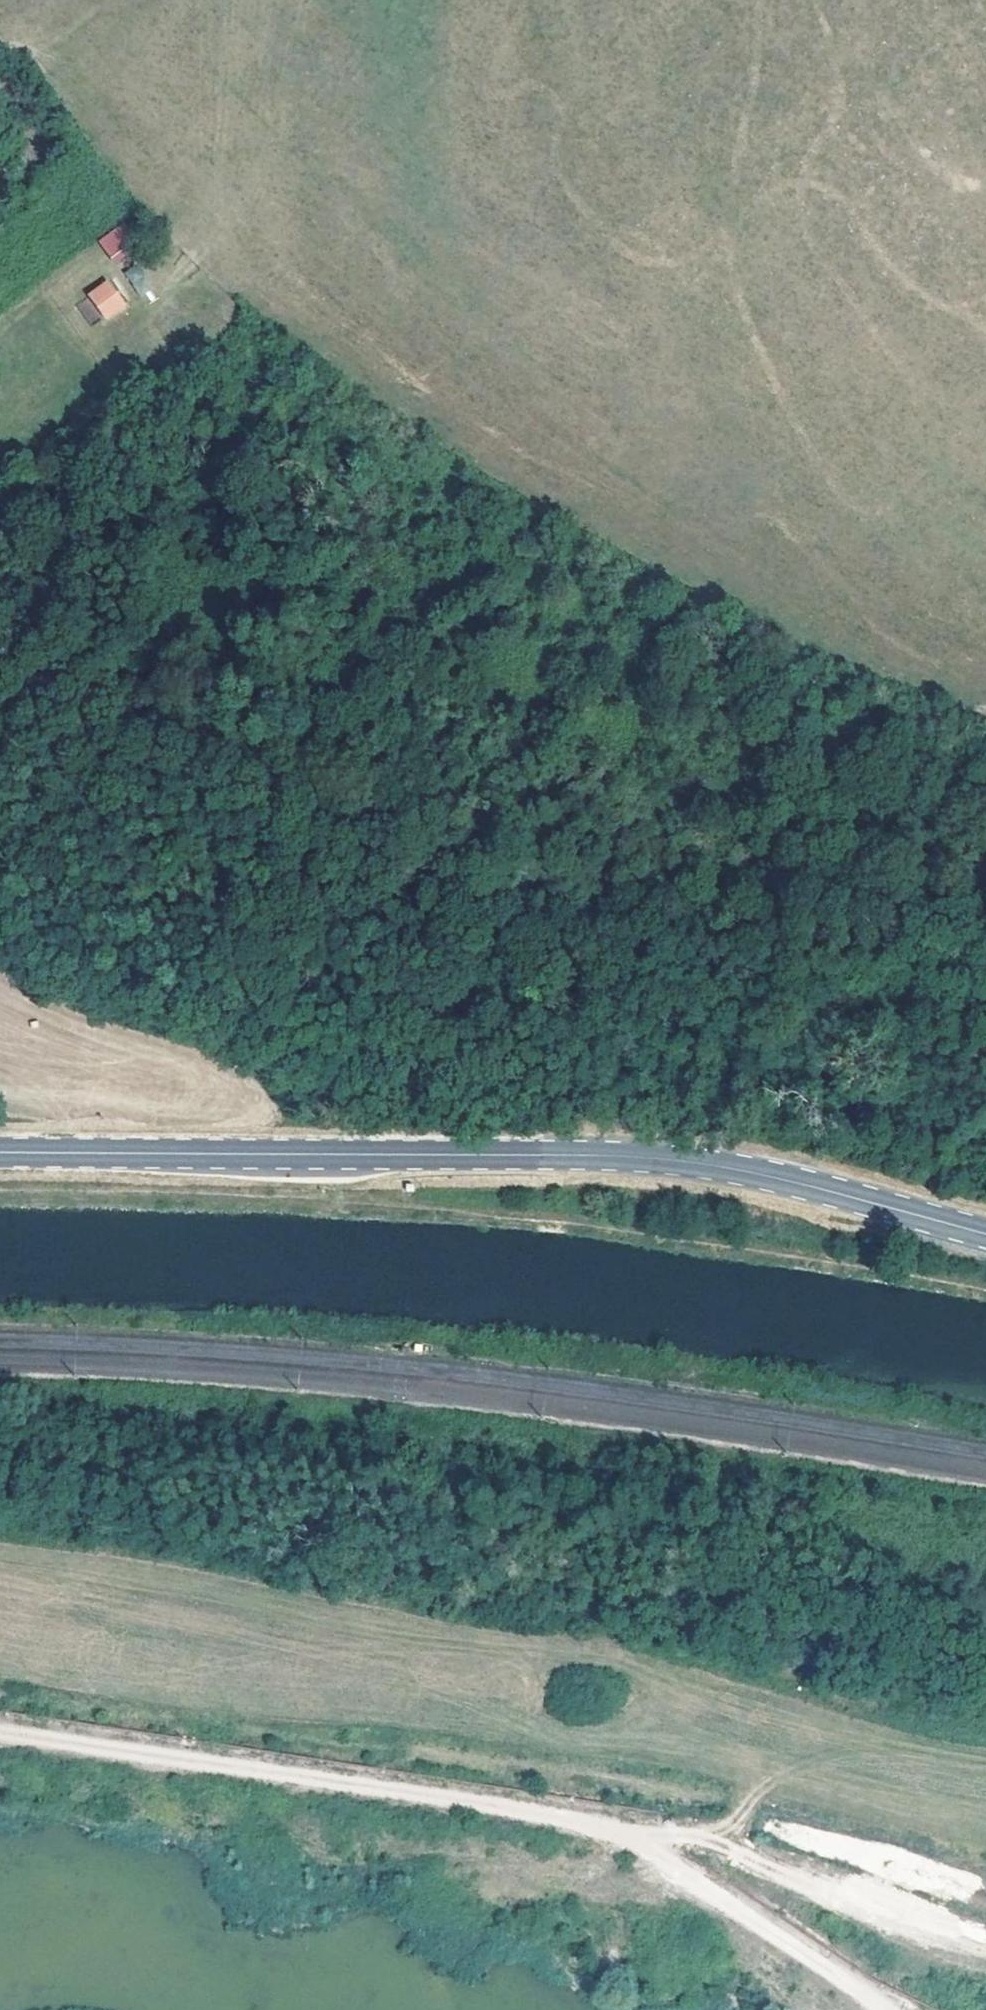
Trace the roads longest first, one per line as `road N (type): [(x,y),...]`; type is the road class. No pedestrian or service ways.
road 1 (secondary): [(985,1237),(769,1181),(664,1167),(565,1160),(0,1158)]
road 2 (track): [(0,1741),(594,1832),(643,1848),(886,2009)]
road 3 (track): [(643,1848),(703,1835),(985,1950)]

